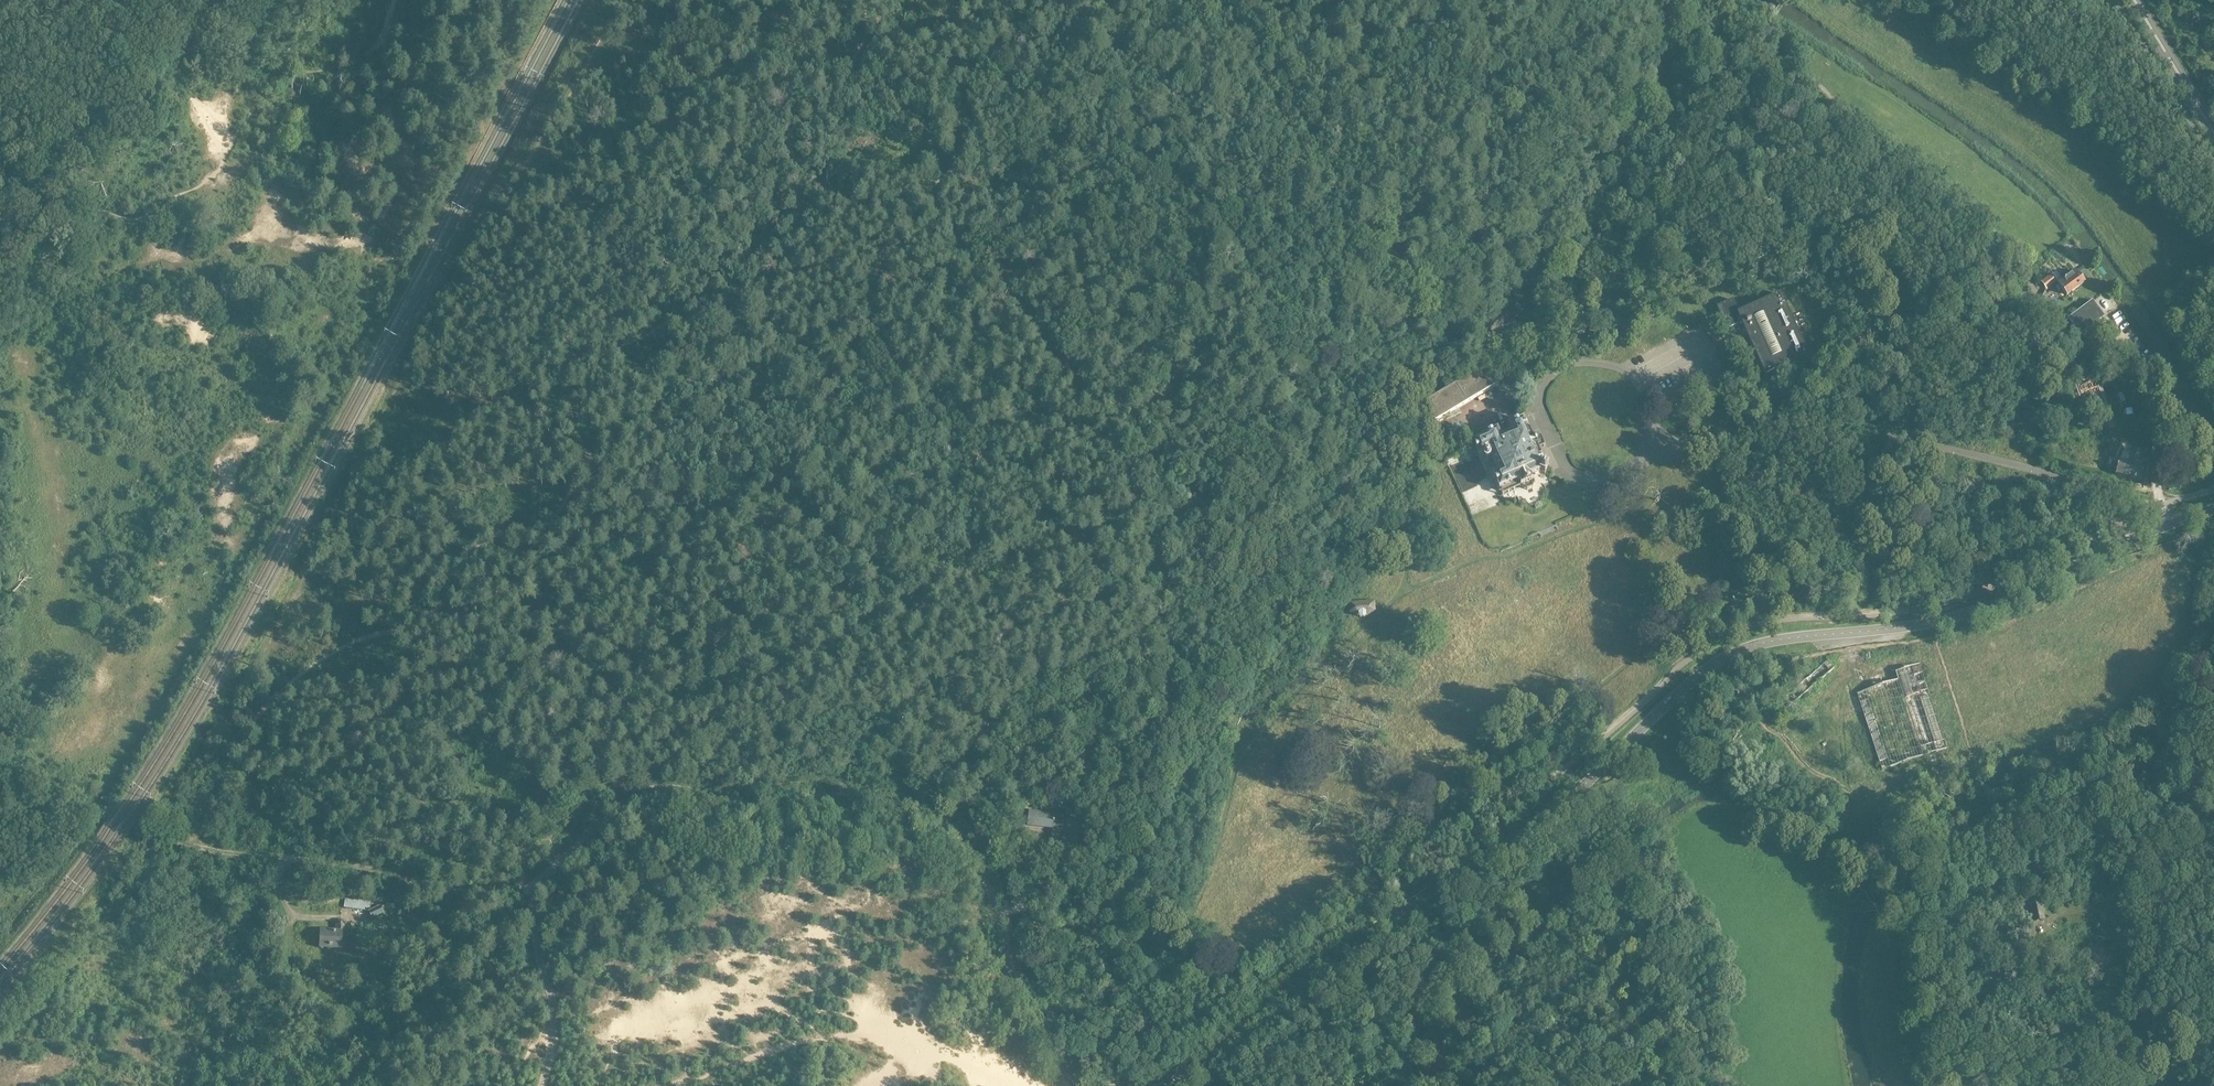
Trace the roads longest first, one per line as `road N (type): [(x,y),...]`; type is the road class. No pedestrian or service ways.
road 1 (tertiary): [(1185,1085),(1305,977),(1436,888),(1528,838),(1730,655),(1771,641),(1964,614),(2213,509)]
road 2 (track): [(998,910),(1038,899),(1085,869),(1116,832),(1099,791),(1032,777),(1035,760)]
road 3 (track): [(279,858),(529,893)]
road 4 (secondary): [(2213,134),(2134,0)]
road 5 (track): [(279,858),(287,905),(300,920),(357,921)]
road 6 (track): [(157,838),(279,858)]

